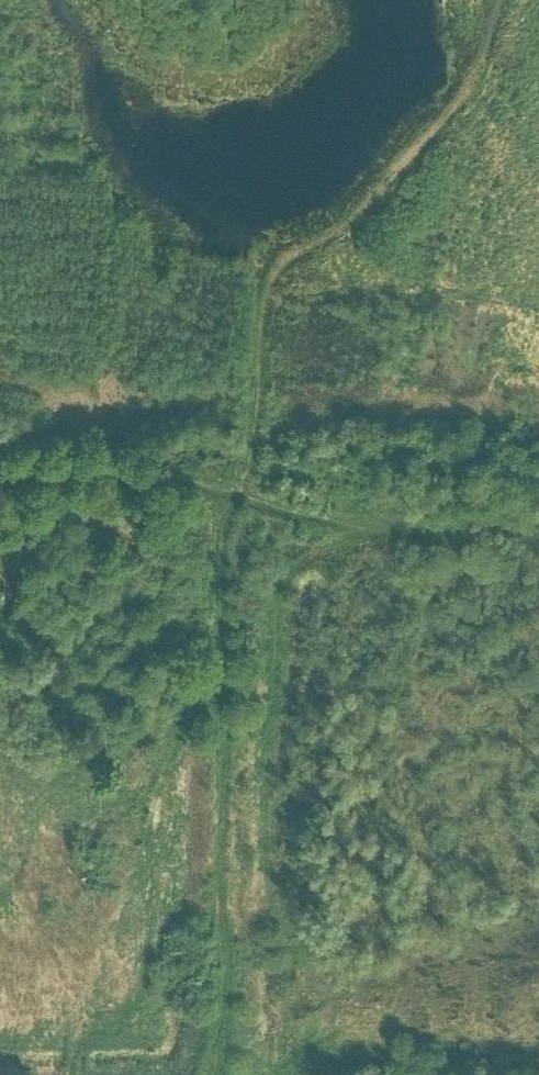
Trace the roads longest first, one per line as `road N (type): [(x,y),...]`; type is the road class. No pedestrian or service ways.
road 1 (track): [(210,1074),(228,982),(215,872),(236,662),(226,566),(232,495),(249,485),(260,294),(285,249),(359,203),(454,101),(485,52),(496,0)]
road 2 (track): [(538,525),(350,536),(232,495),(123,471),(0,471)]
road 3 (track): [(72,1074),(71,1055),(91,1039),(139,1038),(159,1013),(155,958),(182,897),(185,766),(236,662)]

